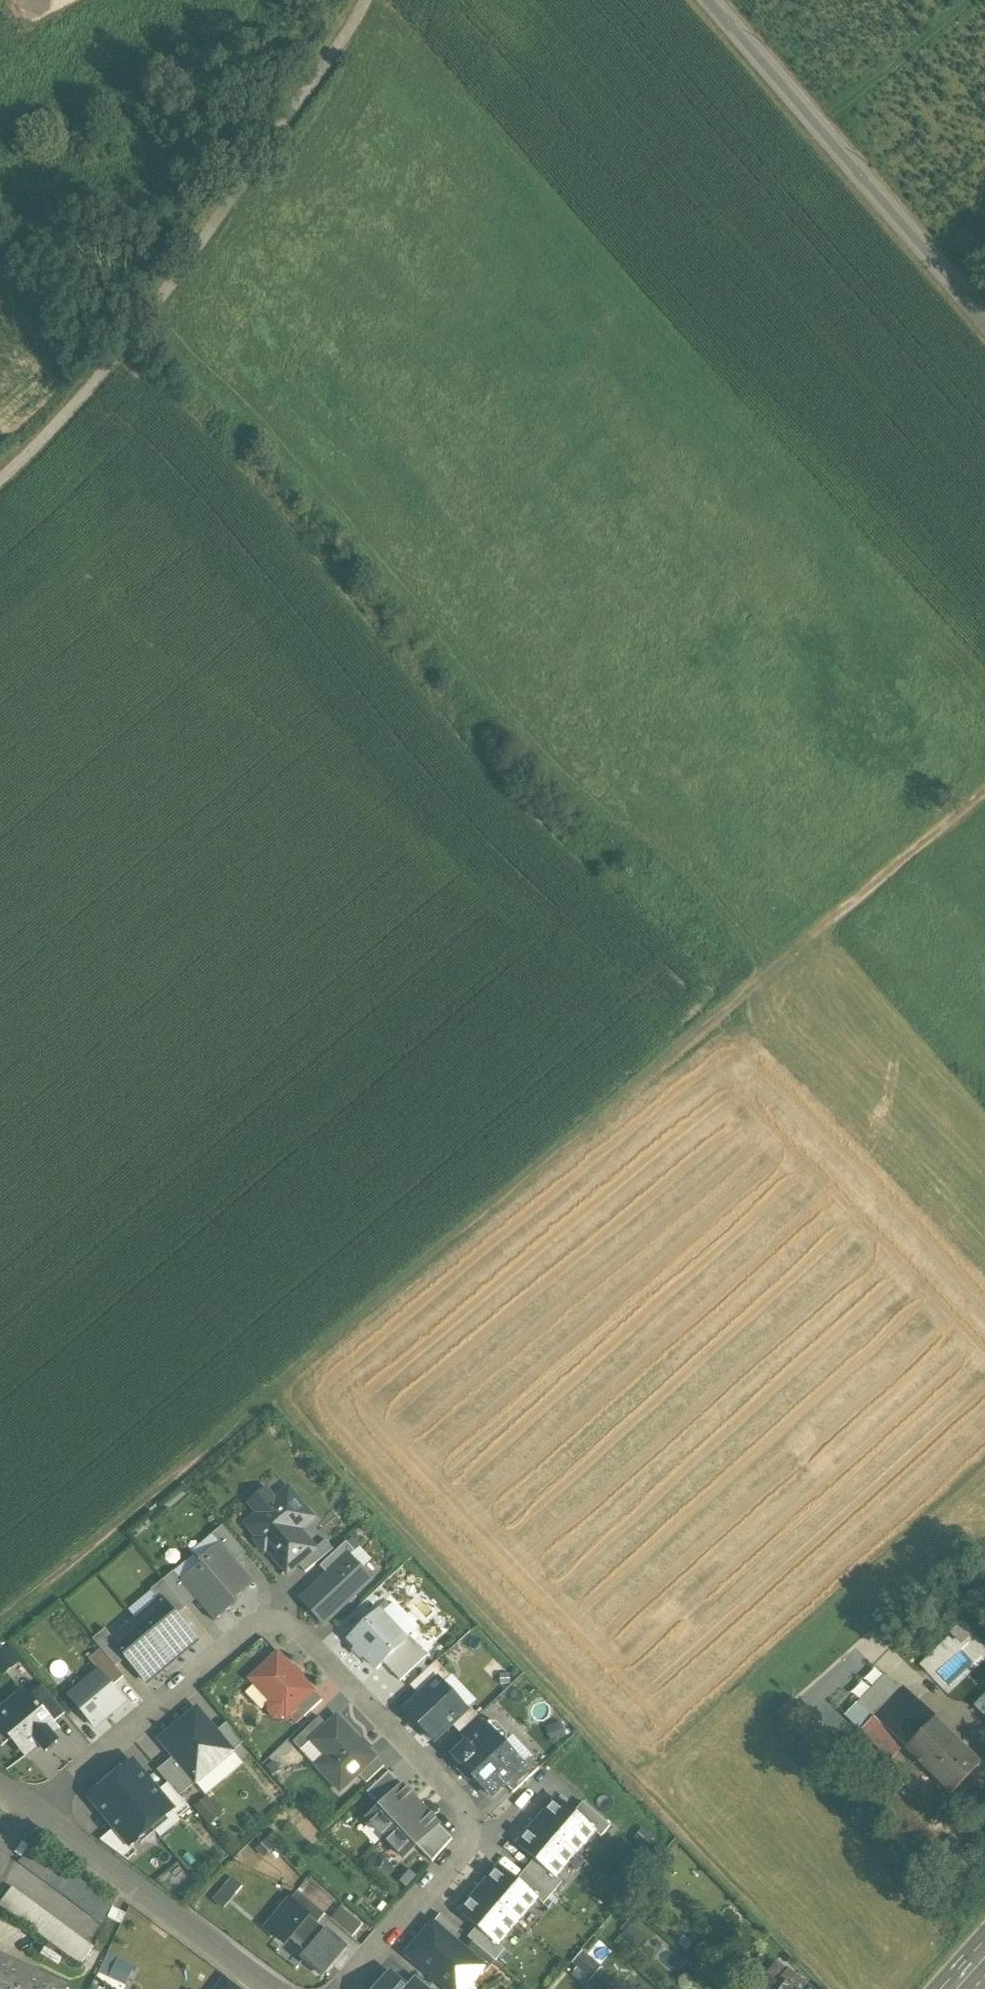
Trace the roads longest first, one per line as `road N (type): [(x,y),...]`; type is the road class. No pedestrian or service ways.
road 1 (track): [(984,815),(0,1626)]
road 2 (track): [(828,1988),(278,1397)]
road 3 (residential): [(35,1811),(250,1624),(278,1622),(302,1634),(464,1809),(471,1842),(342,1988)]
road 4 (track): [(0,476),(39,443),(236,198),(363,0)]
road 5 (residential): [(984,316),(711,0)]
road 6 (residential): [(274,1988),(35,1811)]

